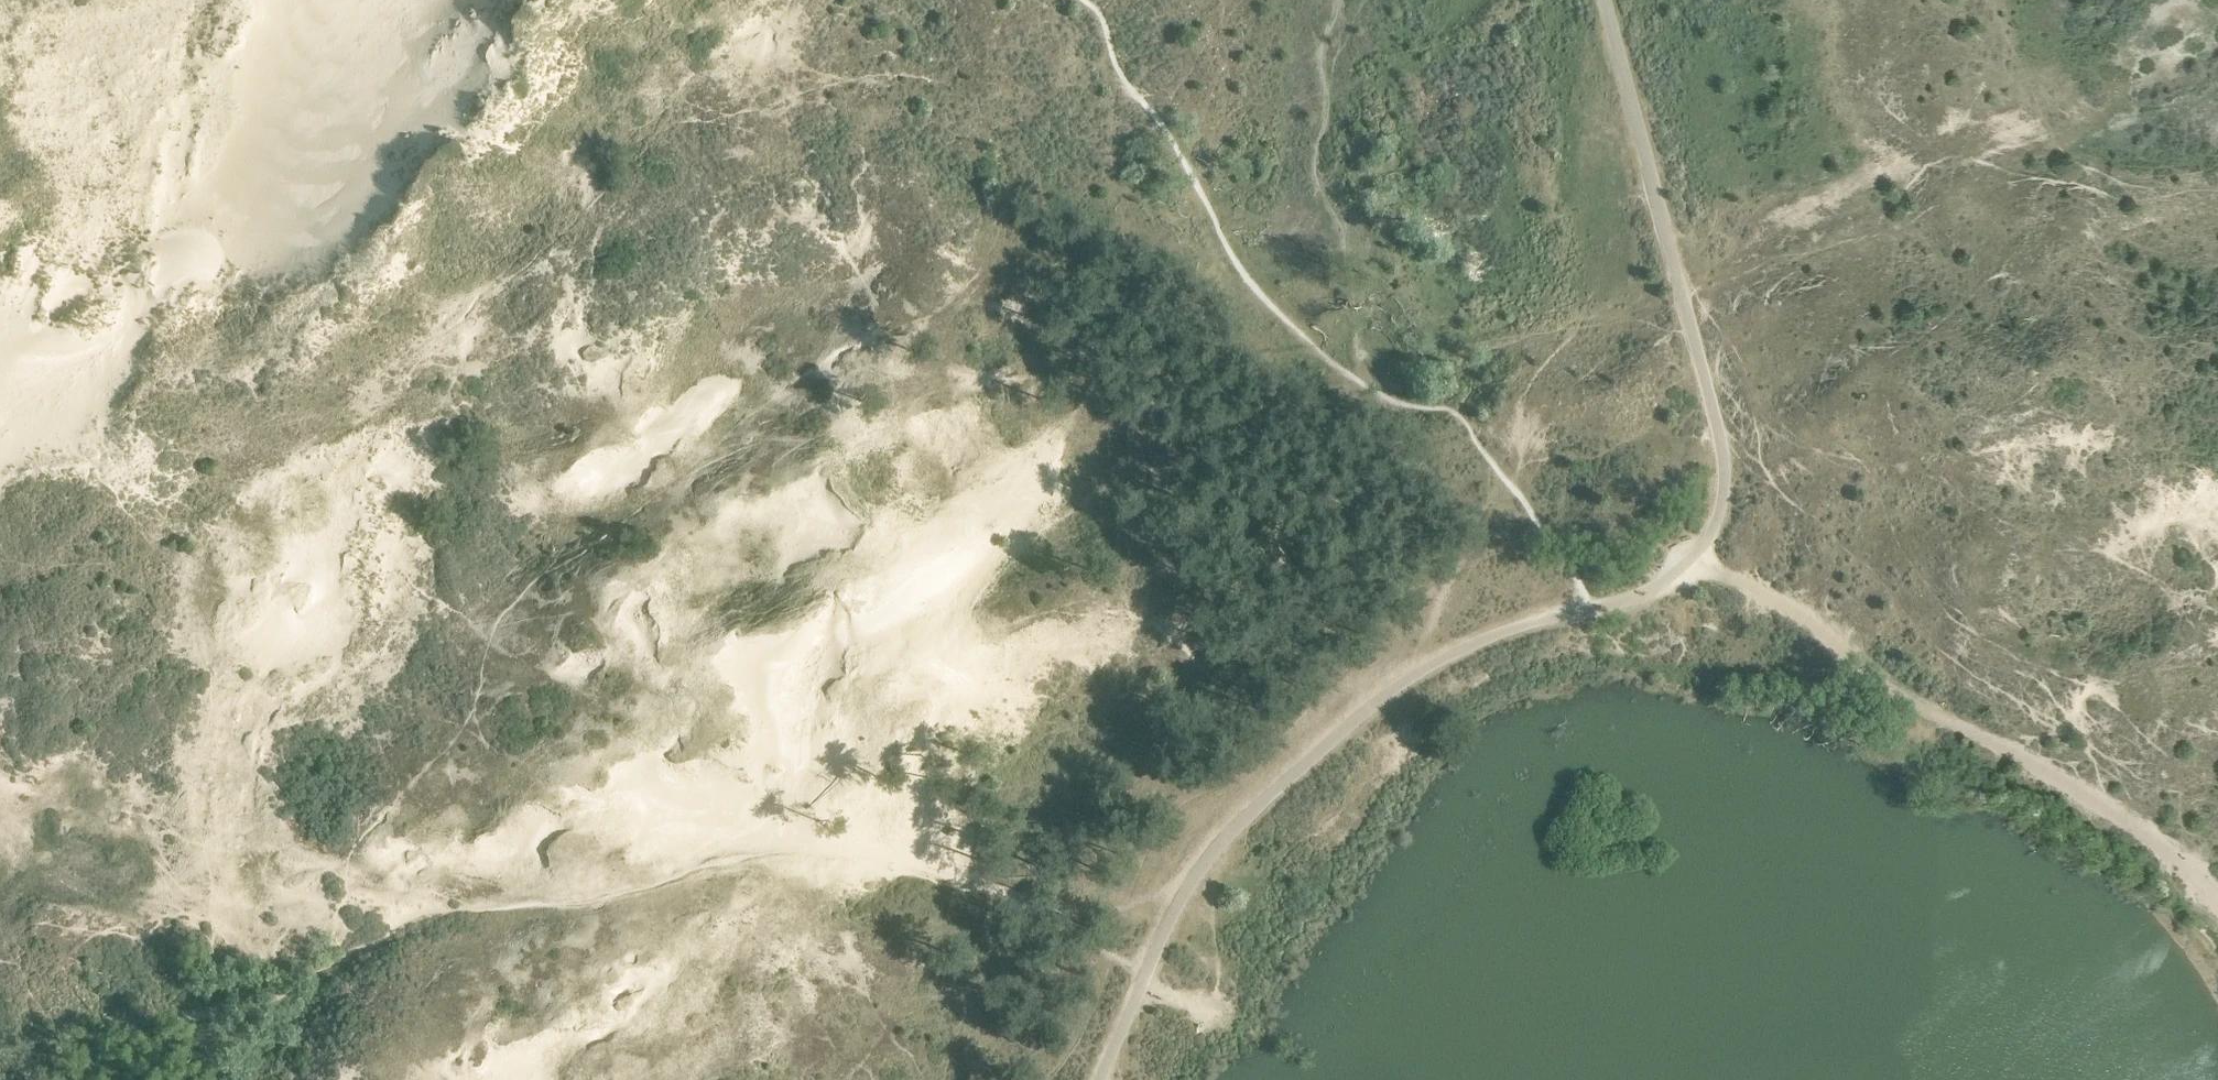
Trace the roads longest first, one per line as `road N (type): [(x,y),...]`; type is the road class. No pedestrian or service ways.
road 1 (track): [(2217,880),(2100,800),(1895,691),(1812,618),(1753,582)]

